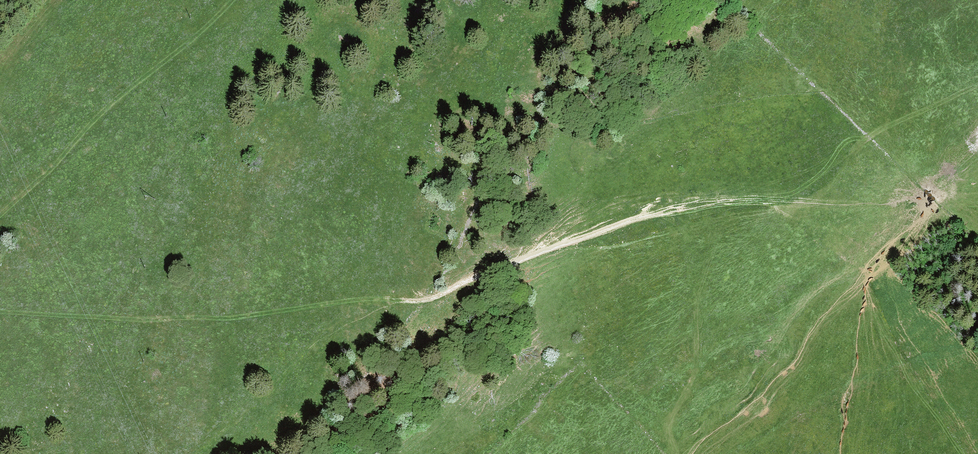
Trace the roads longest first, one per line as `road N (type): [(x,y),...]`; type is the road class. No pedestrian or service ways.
road 1 (track): [(977,190),(701,198),(437,294),(296,309),(0,314)]
road 2 (track): [(0,211),(226,0)]
road 3 (track): [(701,198),(836,159),(977,86)]

